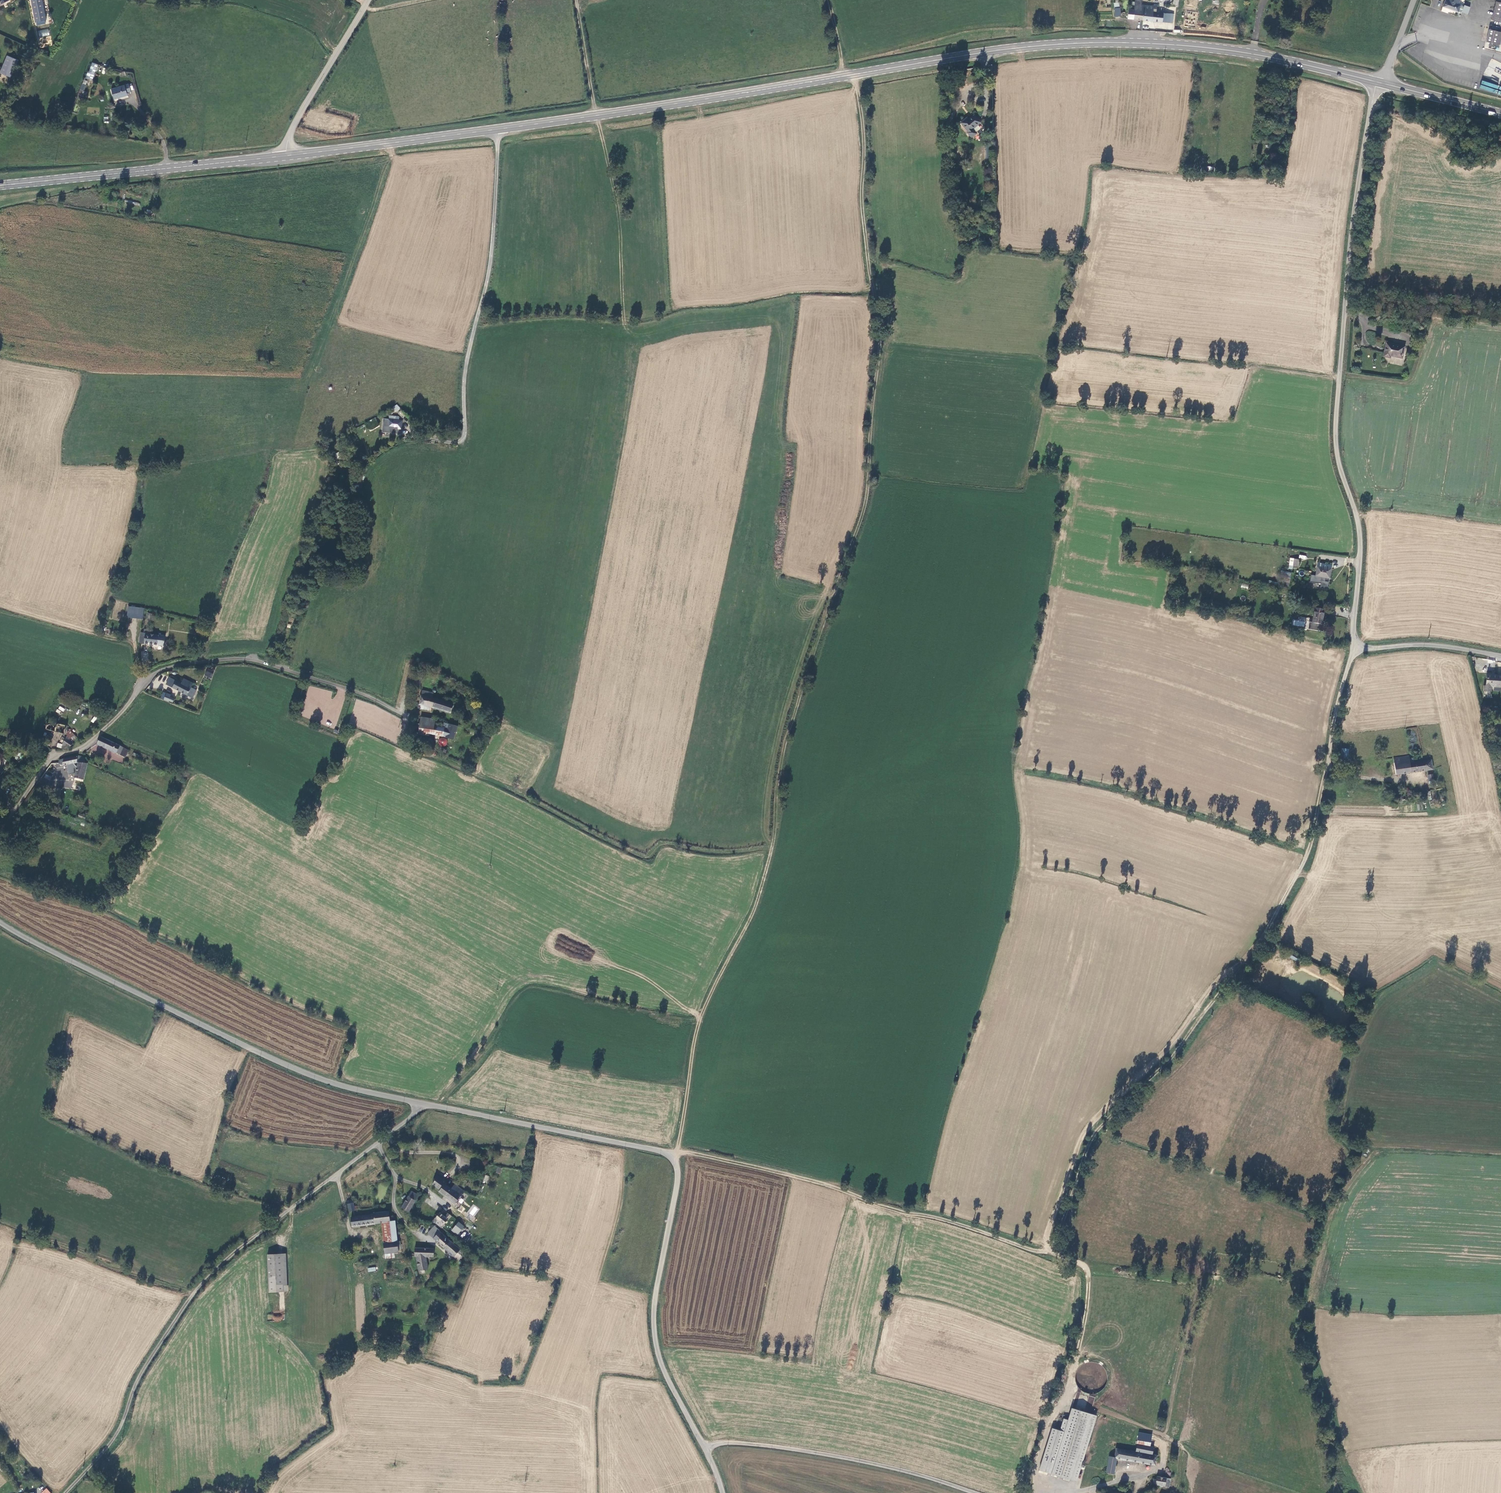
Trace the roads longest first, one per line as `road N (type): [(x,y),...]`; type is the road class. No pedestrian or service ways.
road 1 (primary): [(287,155),(1043,45),(1223,50),(1380,81)]
road 2 (track): [(770,847),(781,763),(867,490),(882,331),(855,82),(847,75)]
road 3 (unclassified): [(1353,646),(1360,537),(1335,423),(1351,230),(1380,81)]
road 4 (track): [(1328,766),(1310,850),(1260,944),(1178,1051),(1083,1148),(1056,1253)]
road 5 (tertiary): [(423,1103),(654,1149),(674,1160),(678,1180),(653,1323),(669,1382),(706,1448)]
road 6 (unclassified): [(0,834),(49,760),(91,742),(152,675),(185,664),(248,659),(332,683),(400,713),(414,744),(433,756)]
road 7 (unclassified): [(64,1492),(113,1440),(140,1374),(214,1269),(423,1103)]
road 8 (tertiary): [(0,922),(274,1059),(423,1103)]
road 9 (track): [(1056,1253),(830,1184),(678,1150),(674,1160)]
road 10 (track): [(678,1150),(693,1043),(760,890),(770,847)]
road 11 (primary): [(0,185),(287,155)]
road 12 (unclassified): [(706,1448),(733,1442),(798,1450),(975,1492)]
road 13 (track): [(1026,1492),(1043,1437),(1071,1399),(1089,1280),(1087,1269),(1056,1253)]
road 14 (track): [(1071,1399),(1314,1492)]
road 15 (tertiary): [(368,0),(291,130),(287,155)]
road 16 (unclassified): [(1500,655),(1353,646)]
road 17 (primary): [(1380,81),(1500,113)]
road 18 (unclassified): [(1328,766),(1353,646)]

